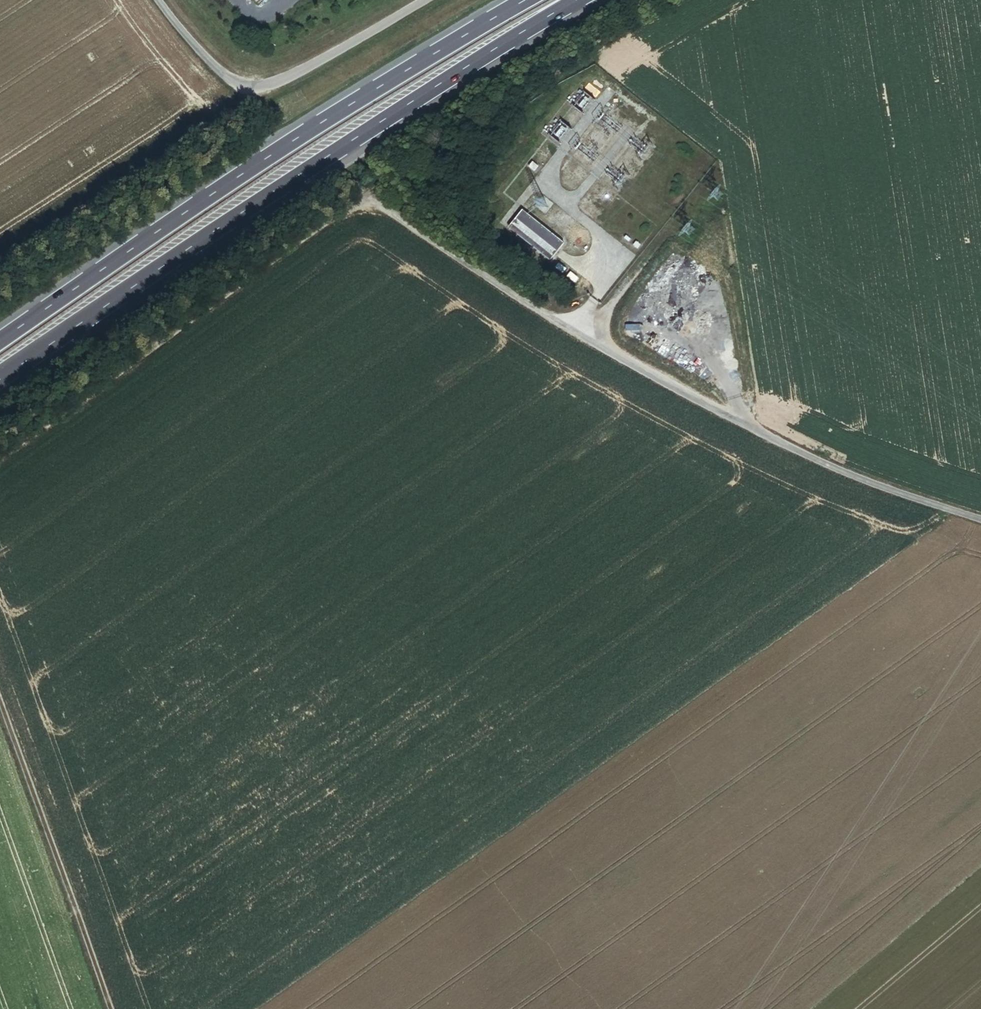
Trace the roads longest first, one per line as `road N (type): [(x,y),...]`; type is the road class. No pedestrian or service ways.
road 1 (trunk): [(0,381),(259,203),(576,0)]
road 2 (trunk): [(524,0),(277,149),(0,339)]
road 3 (unclassified): [(980,520),(835,470),(577,327)]
road 4 (track): [(356,201),(0,463)]
road 5 (track): [(0,715),(105,1008)]
road 6 (unclassified): [(577,327),(382,205),(356,201)]
road 7 (unclassified): [(423,0),(294,72),(253,85)]
road 8 (unclassified): [(159,0),(217,67),(253,85)]

